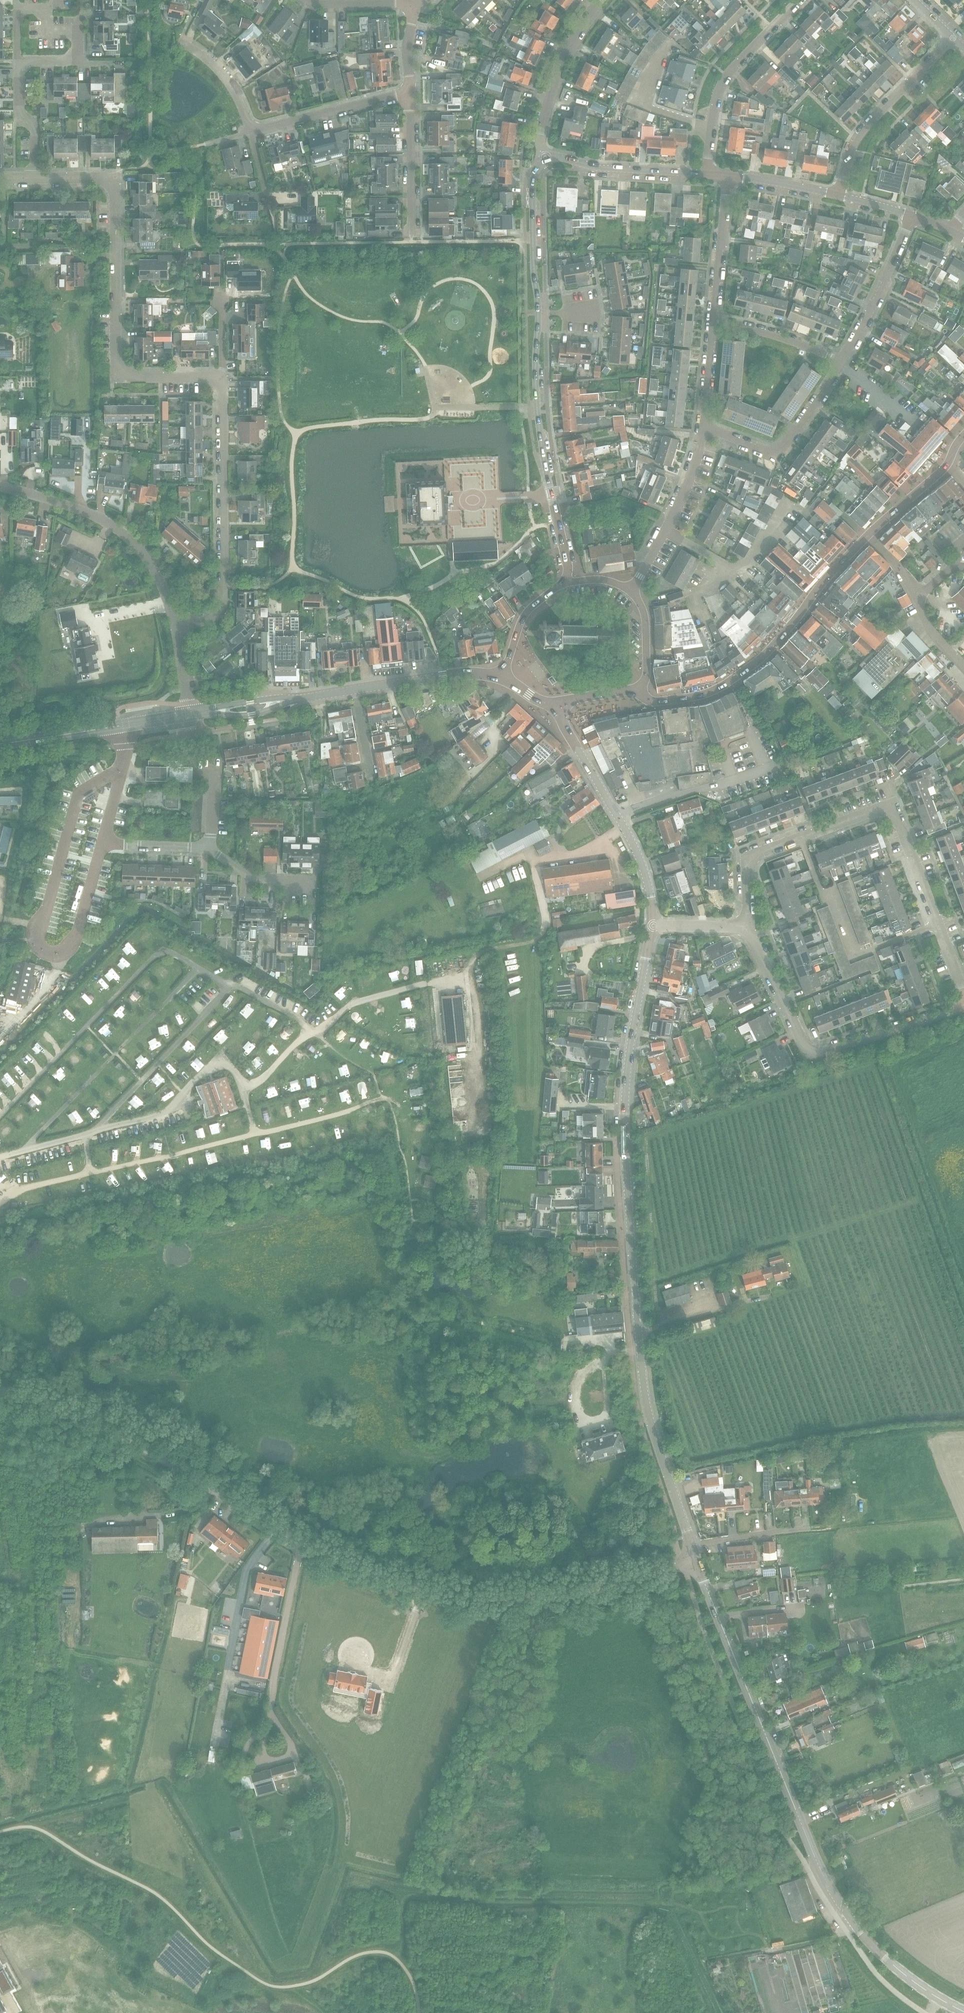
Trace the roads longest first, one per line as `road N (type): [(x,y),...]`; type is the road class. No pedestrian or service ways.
road 1 (secondary): [(692,1545),(645,1399),(626,1157),(629,1056),(652,923)]
road 2 (secondary): [(963,2011),(884,1957),(827,1882),(697,1559)]
road 3 (secondary): [(544,160),(532,176),(536,366),(544,455),(568,566),(563,583)]
road 4 (residential): [(963,994),(890,812),(872,811),(752,856),(746,925)]
road 5 (residential): [(33,177),(98,177),(113,185),(119,372),(215,376)]
road 6 (tertiary): [(0,1390),(108,1425),(301,1543)]
road 7 (tertiary): [(301,1543),(361,1573),(420,1588),(487,1597),(596,1587)]
road 8 (secondary): [(633,691),(656,701),(733,679),(770,649),(867,535)]
road 9 (residential): [(746,925),(811,1051),(963,1007)]
road 10 (unclassified): [(175,628),(209,620),(223,605),(215,376)]
road 11 (unclassified): [(175,628),(156,572),(123,532),(0,486)]
road 12 (secondary): [(652,923),(636,850),(556,704)]
road 13 (residential): [(705,173),(722,82),(799,0)]
road 14 (residential): [(837,193),(860,131),(948,37)]
road 15 (residential): [(705,430),(779,450),(840,363)]
road 16 (residential): [(631,590),(679,504),(705,430)]
road 17 (unclassified): [(544,160),(541,131),(559,61),(600,0)]
road 18 (residential): [(269,1705),(301,1543)]
road 19 (residential): [(840,363),(911,215)]
road 20 (residential): [(250,129),(409,90)]
road 21 (secondary): [(705,173),(544,160)]
road 22 (secondary): [(354,689),(502,675)]
road 23 (residential): [(714,321),(727,175)]
road 24 (residential): [(413,233),(409,90)]
road 25 (residential): [(840,363),(714,321)]
road 26 (residential): [(33,177),(31,115),(18,106),(18,61)]
road 27 (secondary): [(121,725),(0,743)]
road 28 (residential): [(103,844),(125,747),(121,725)]
road 29 (residential): [(692,1545),(811,1527)]

